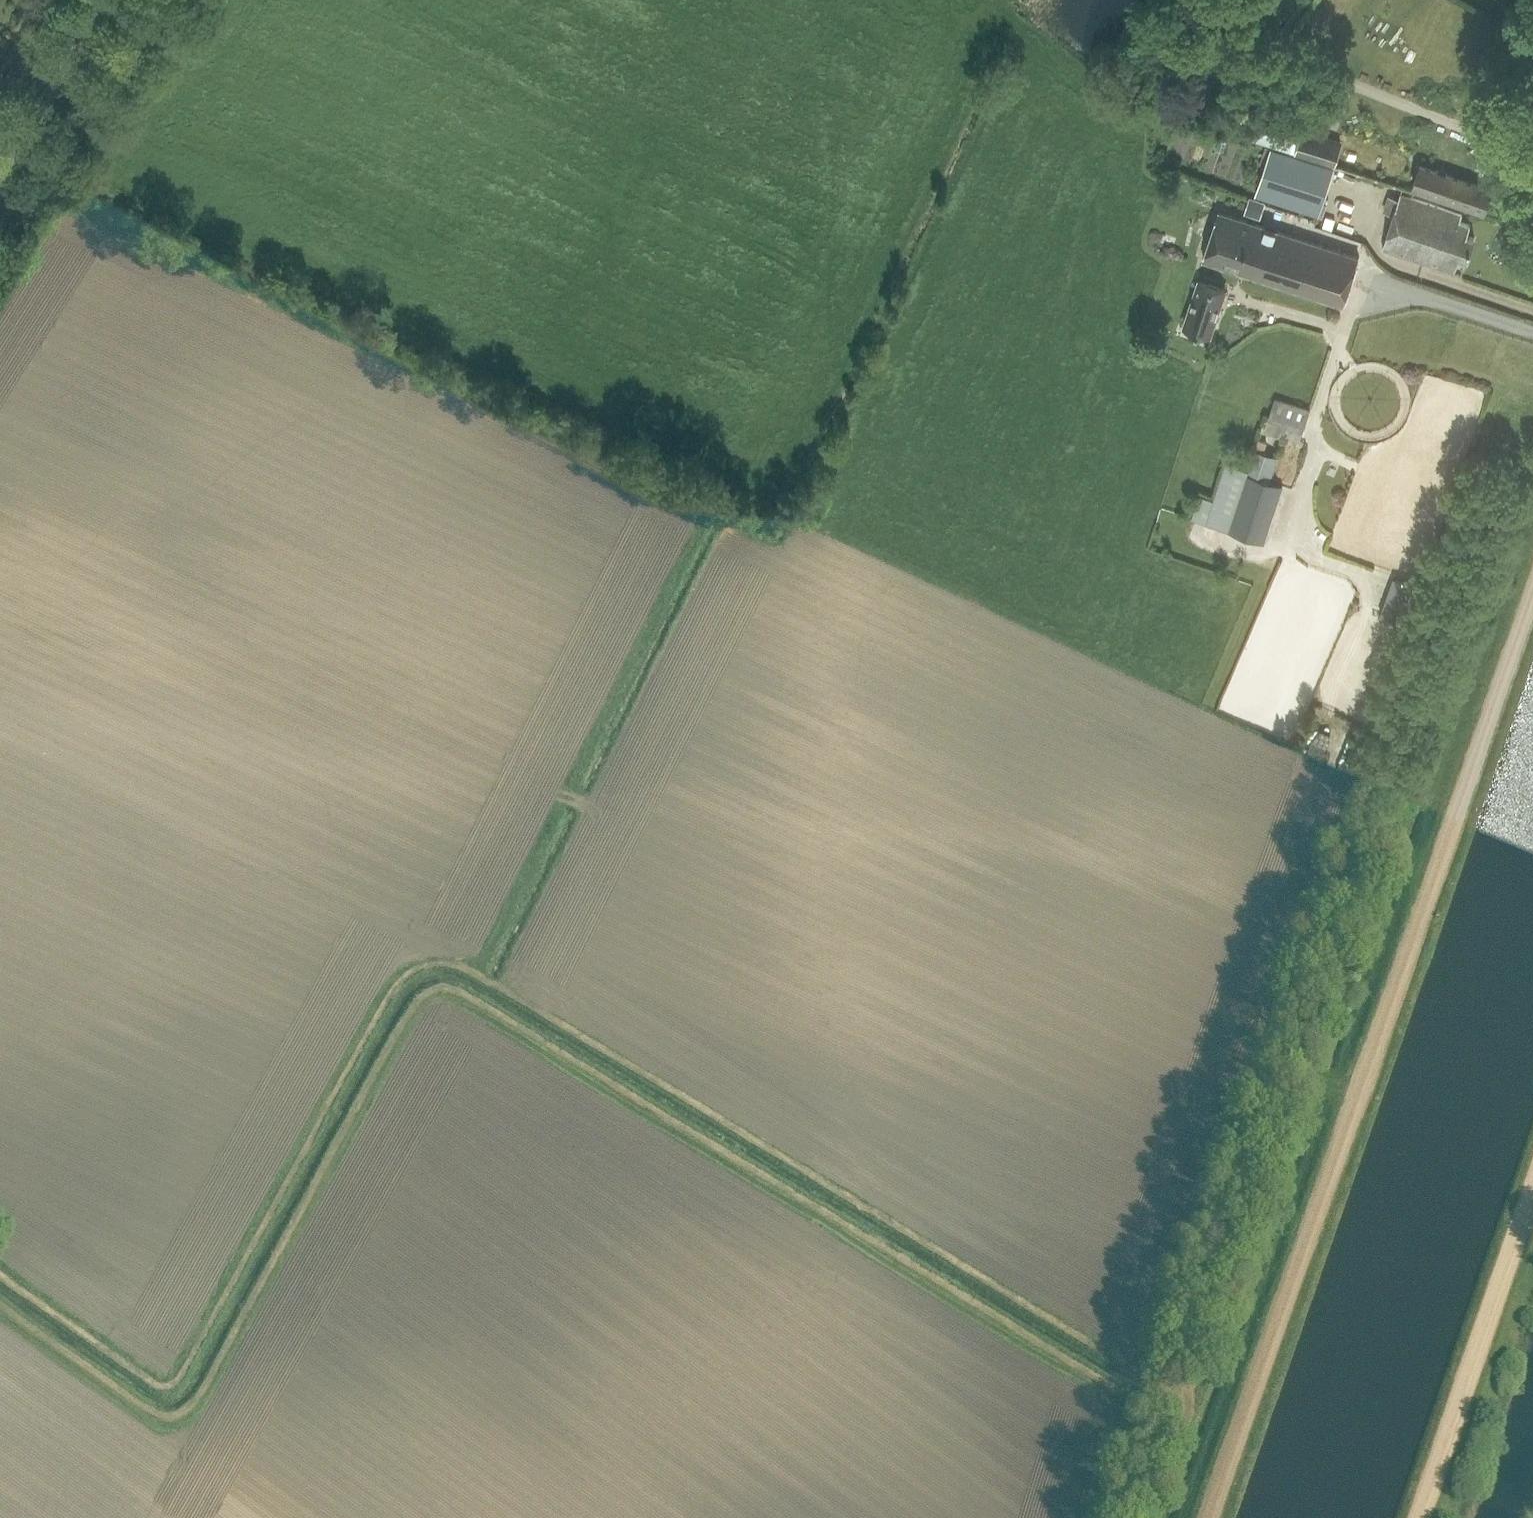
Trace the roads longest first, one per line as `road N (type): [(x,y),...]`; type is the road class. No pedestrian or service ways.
road 1 (track): [(1532,591),(1214,1517)]
road 2 (track): [(1532,1188),(1415,1517)]
road 3 (secondary): [(0,164),(107,0)]

